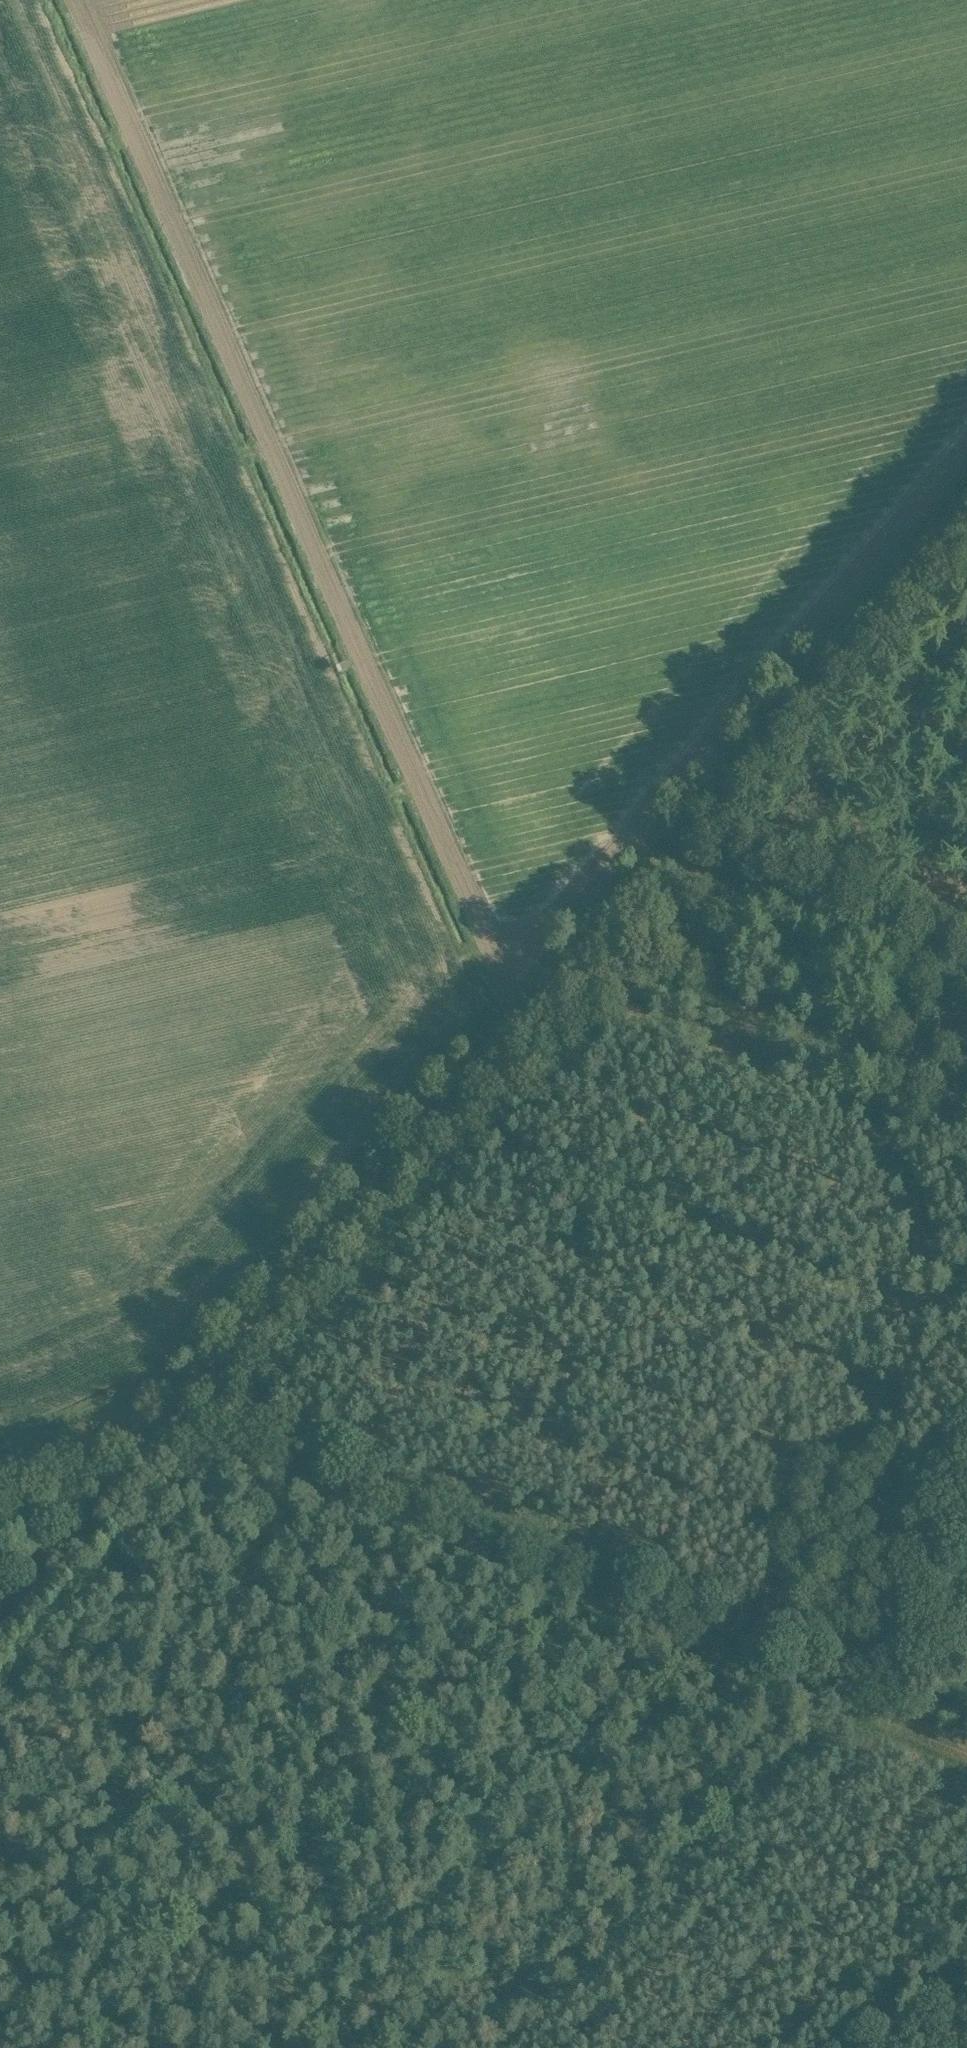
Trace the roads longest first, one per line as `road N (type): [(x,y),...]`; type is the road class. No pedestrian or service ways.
road 1 (track): [(0,1636),(966,515)]
road 2 (track): [(966,1742),(134,1407),(0,1446)]

